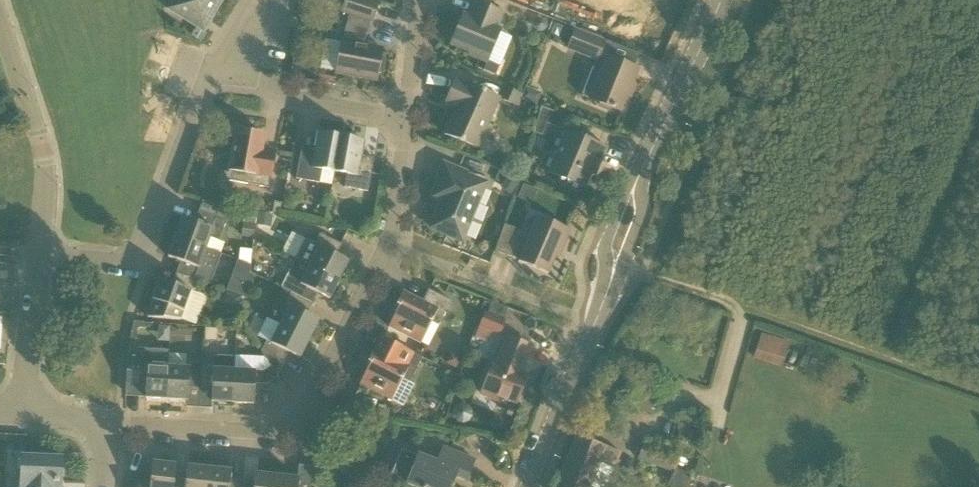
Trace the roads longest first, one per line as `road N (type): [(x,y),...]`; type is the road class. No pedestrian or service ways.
road 1 (residential): [(106,433),(253,435),(294,417),(373,283),(385,245),(397,127)]
road 2 (residential): [(36,266),(121,271),(132,262),(215,64),(252,0)]
road 3 (residential): [(36,266),(40,147),(0,35)]
road 4 (tertiary): [(528,486),(612,279)]
road 5 (tertiary): [(639,173),(714,0)]
road 6 (residential): [(19,414),(36,266)]
road 7 (residential): [(397,127),(407,0)]

